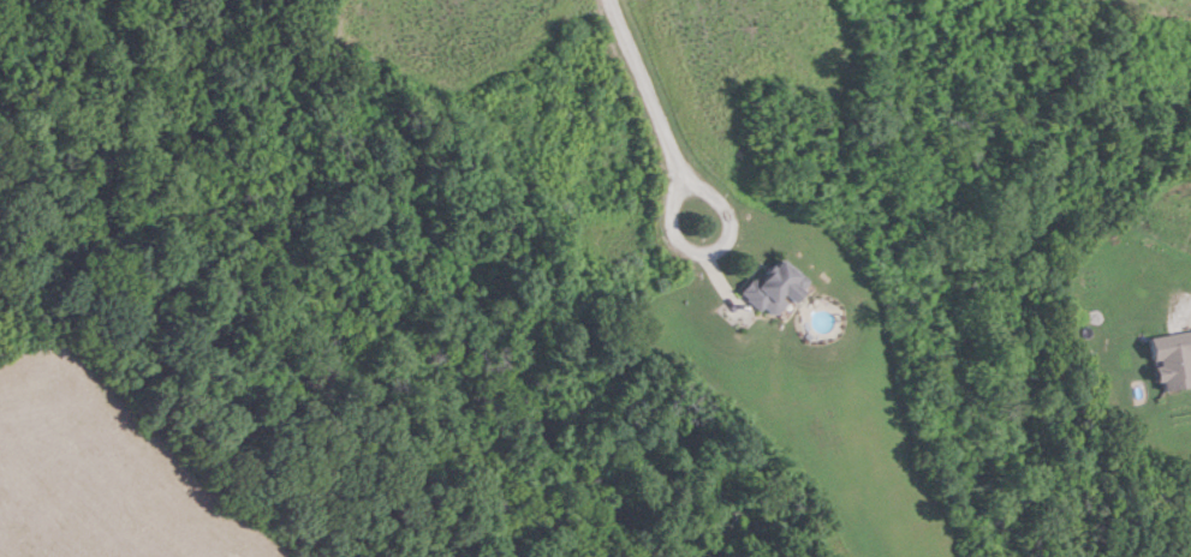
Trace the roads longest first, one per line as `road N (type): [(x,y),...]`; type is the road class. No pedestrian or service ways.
road 1 (residential): [(696,180),(679,174),(668,210),(673,230),(704,244),(722,232),(696,180)]
road 2 (residential): [(610,0),(679,174)]

